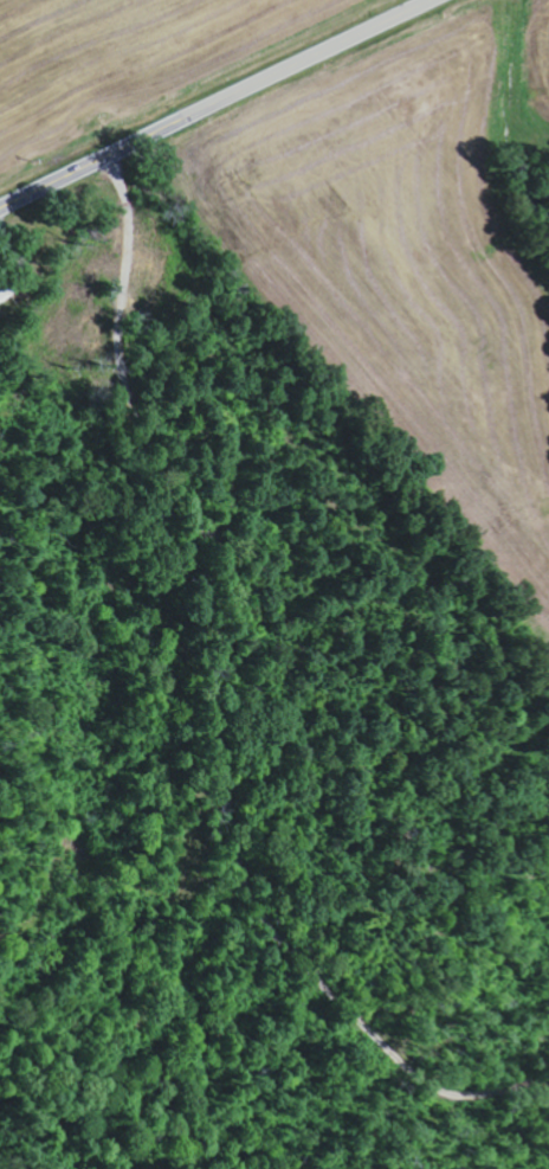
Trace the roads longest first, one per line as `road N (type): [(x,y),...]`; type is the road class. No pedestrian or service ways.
road 1 (primary): [(0,207),(439,0)]

